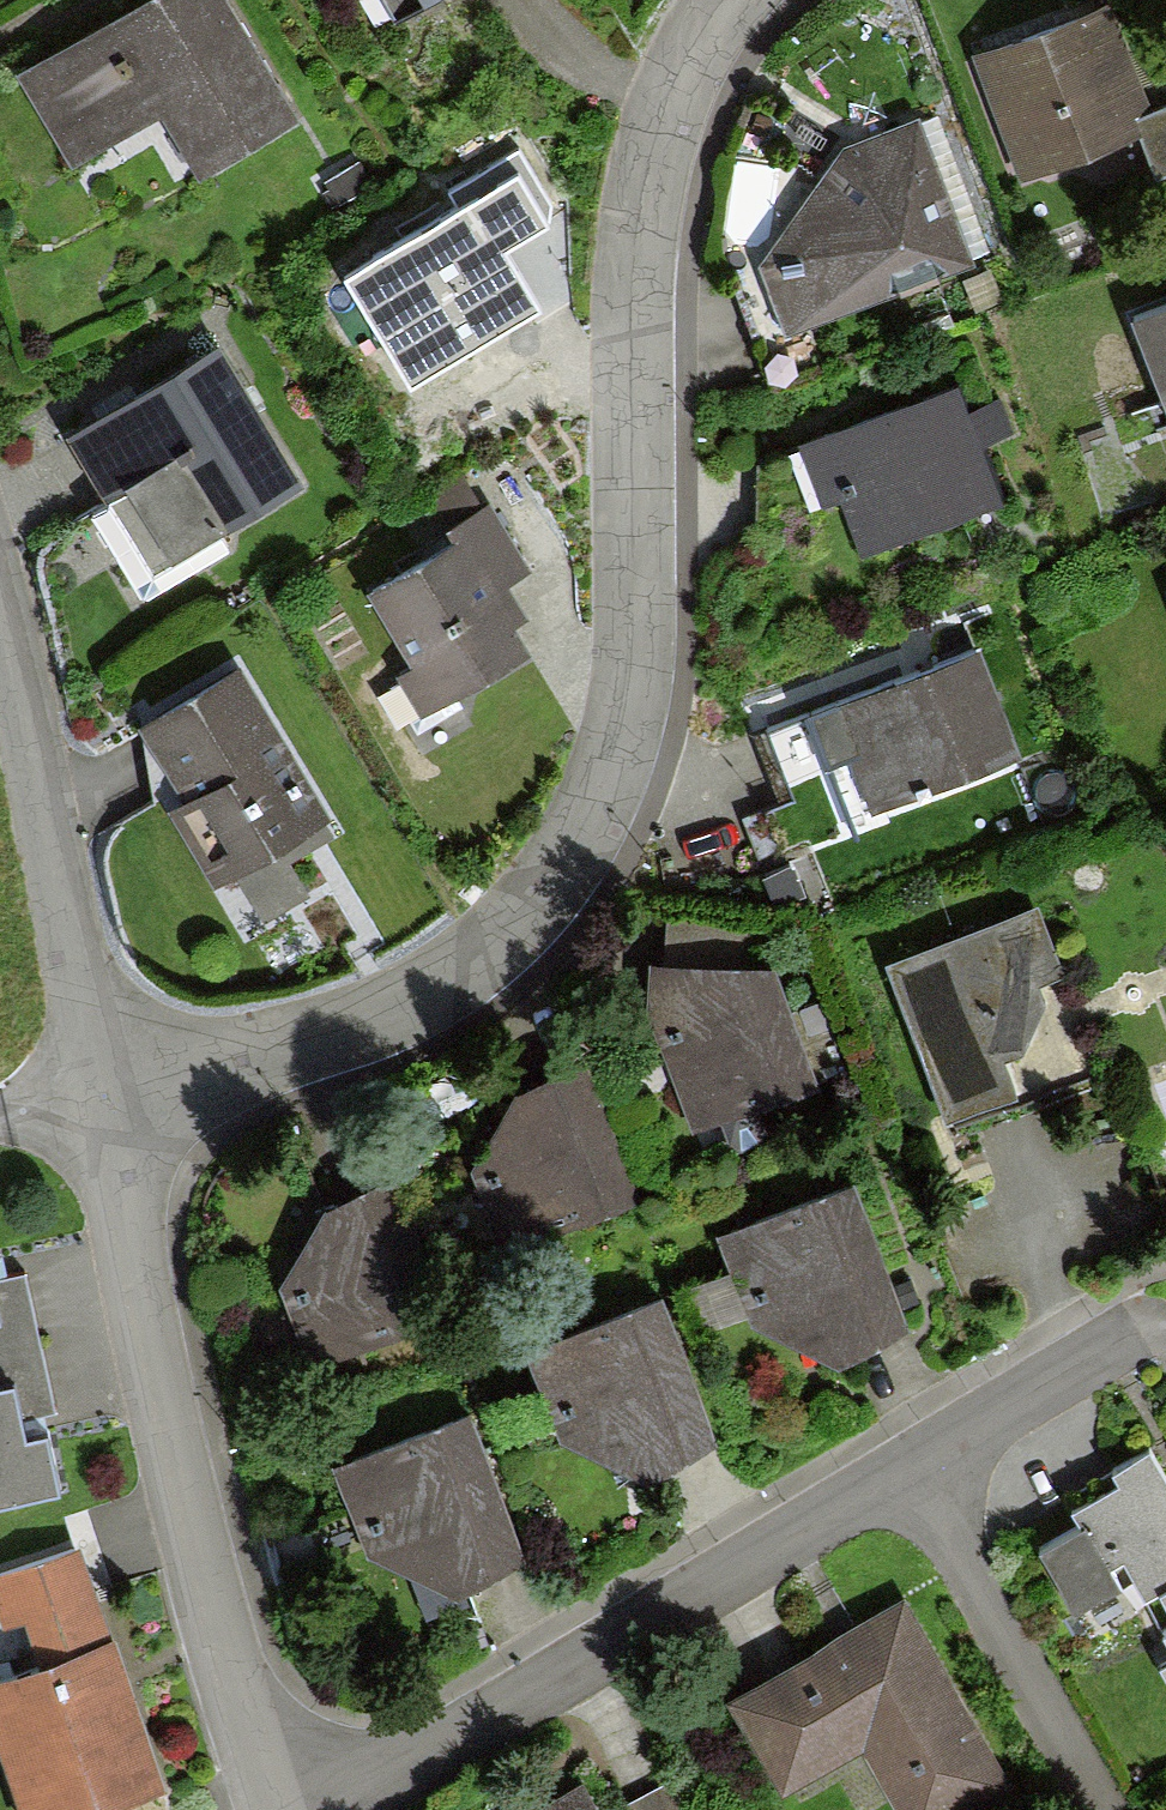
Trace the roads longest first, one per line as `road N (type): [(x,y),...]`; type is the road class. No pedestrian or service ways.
road 1 (residential): [(718,0),(670,44),(637,708),(546,886),(391,994),(113,1082)]
road 2 (residential): [(113,1082),(159,1383),(269,1808)]
road 3 (residential): [(269,1808),(370,1784),(908,1469)]
road 4 (residential): [(0,688),(113,1082)]
road 5 (residential): [(1101,1809),(908,1469)]
road 6 (residential): [(908,1469),(1145,1327),(1165,1336)]
road 7 (track): [(113,1082),(33,1119),(0,1124)]

